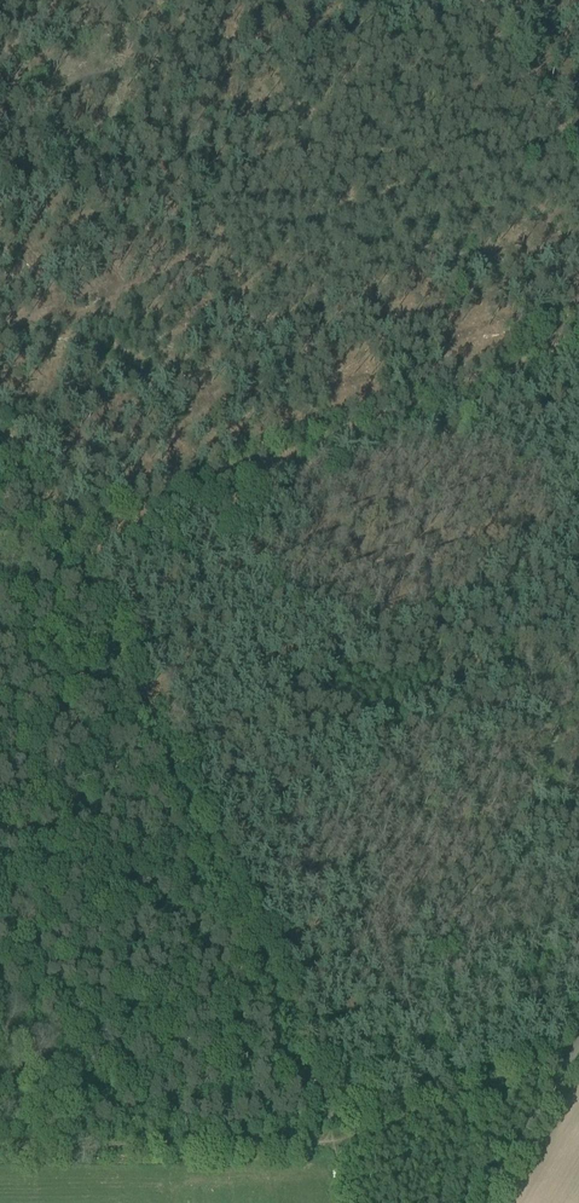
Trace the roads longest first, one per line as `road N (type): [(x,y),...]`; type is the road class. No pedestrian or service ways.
road 1 (track): [(578,671),(342,1142),(64,1146)]
road 2 (track): [(67,544),(69,567),(342,1142)]
road 3 (track): [(578,340),(67,544),(0,458)]

